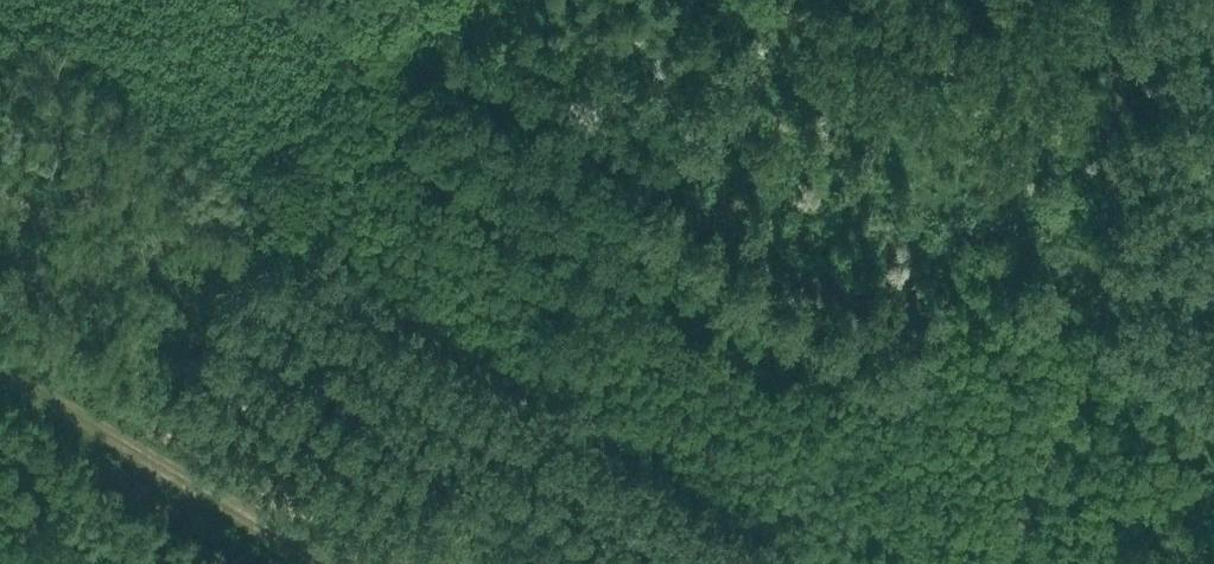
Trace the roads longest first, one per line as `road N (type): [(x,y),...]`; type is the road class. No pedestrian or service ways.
road 1 (track): [(314,563),(0,374)]

